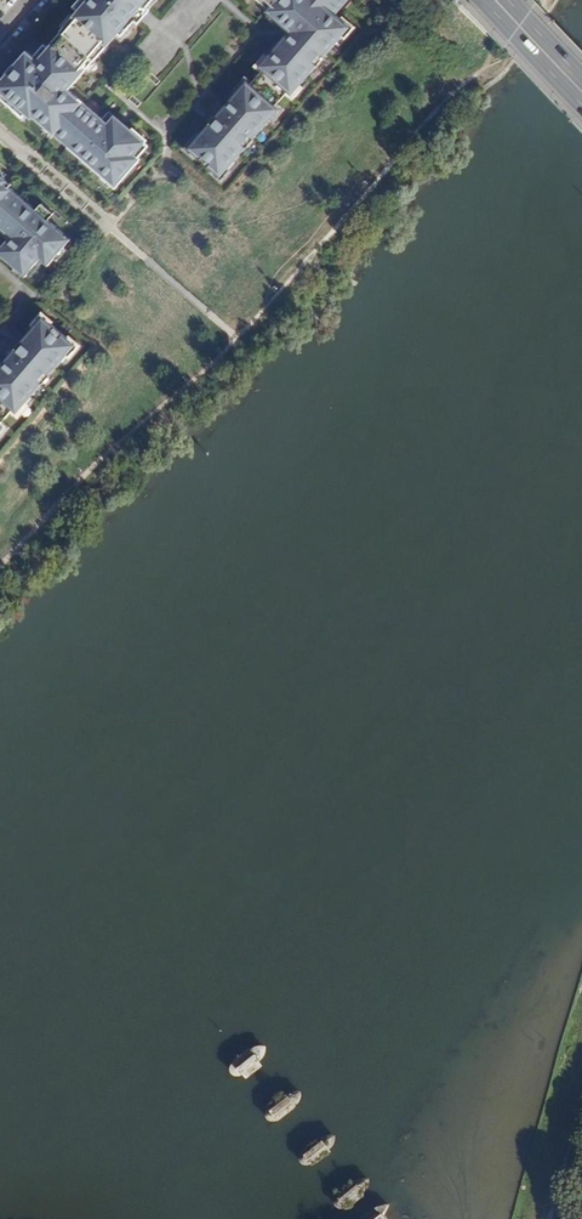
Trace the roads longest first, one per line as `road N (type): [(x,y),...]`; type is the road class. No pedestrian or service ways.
road 1 (unknown): [(0,777),(368,1218)]
road 2 (primary): [(581,90),(495,0)]

